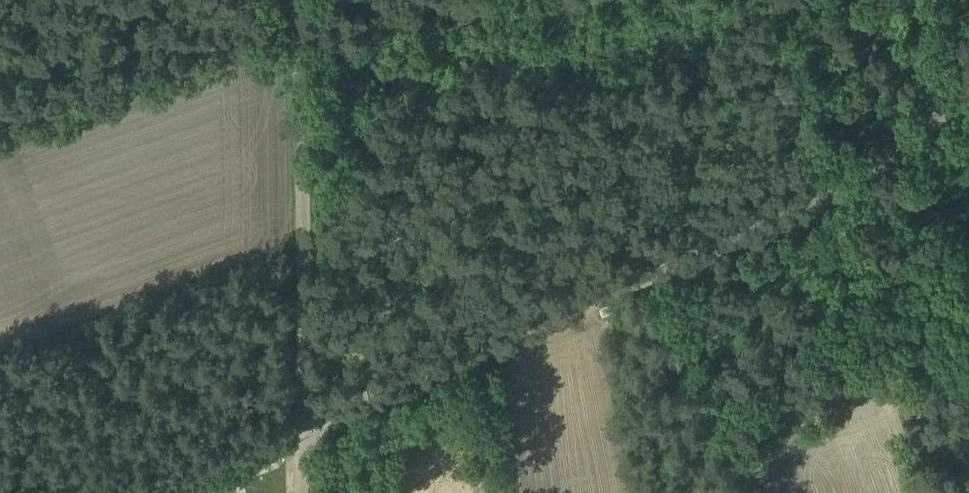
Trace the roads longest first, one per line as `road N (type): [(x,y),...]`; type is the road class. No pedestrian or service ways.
road 1 (unclassified): [(968,96),(848,188),(303,430)]
road 2 (unclassified): [(296,0),(303,430)]
road 3 (track): [(830,196),(886,327),(904,406),(968,468)]
road 4 (track): [(303,430),(163,492)]
road 5 (track): [(947,114),(914,65),(865,16),(861,0)]

